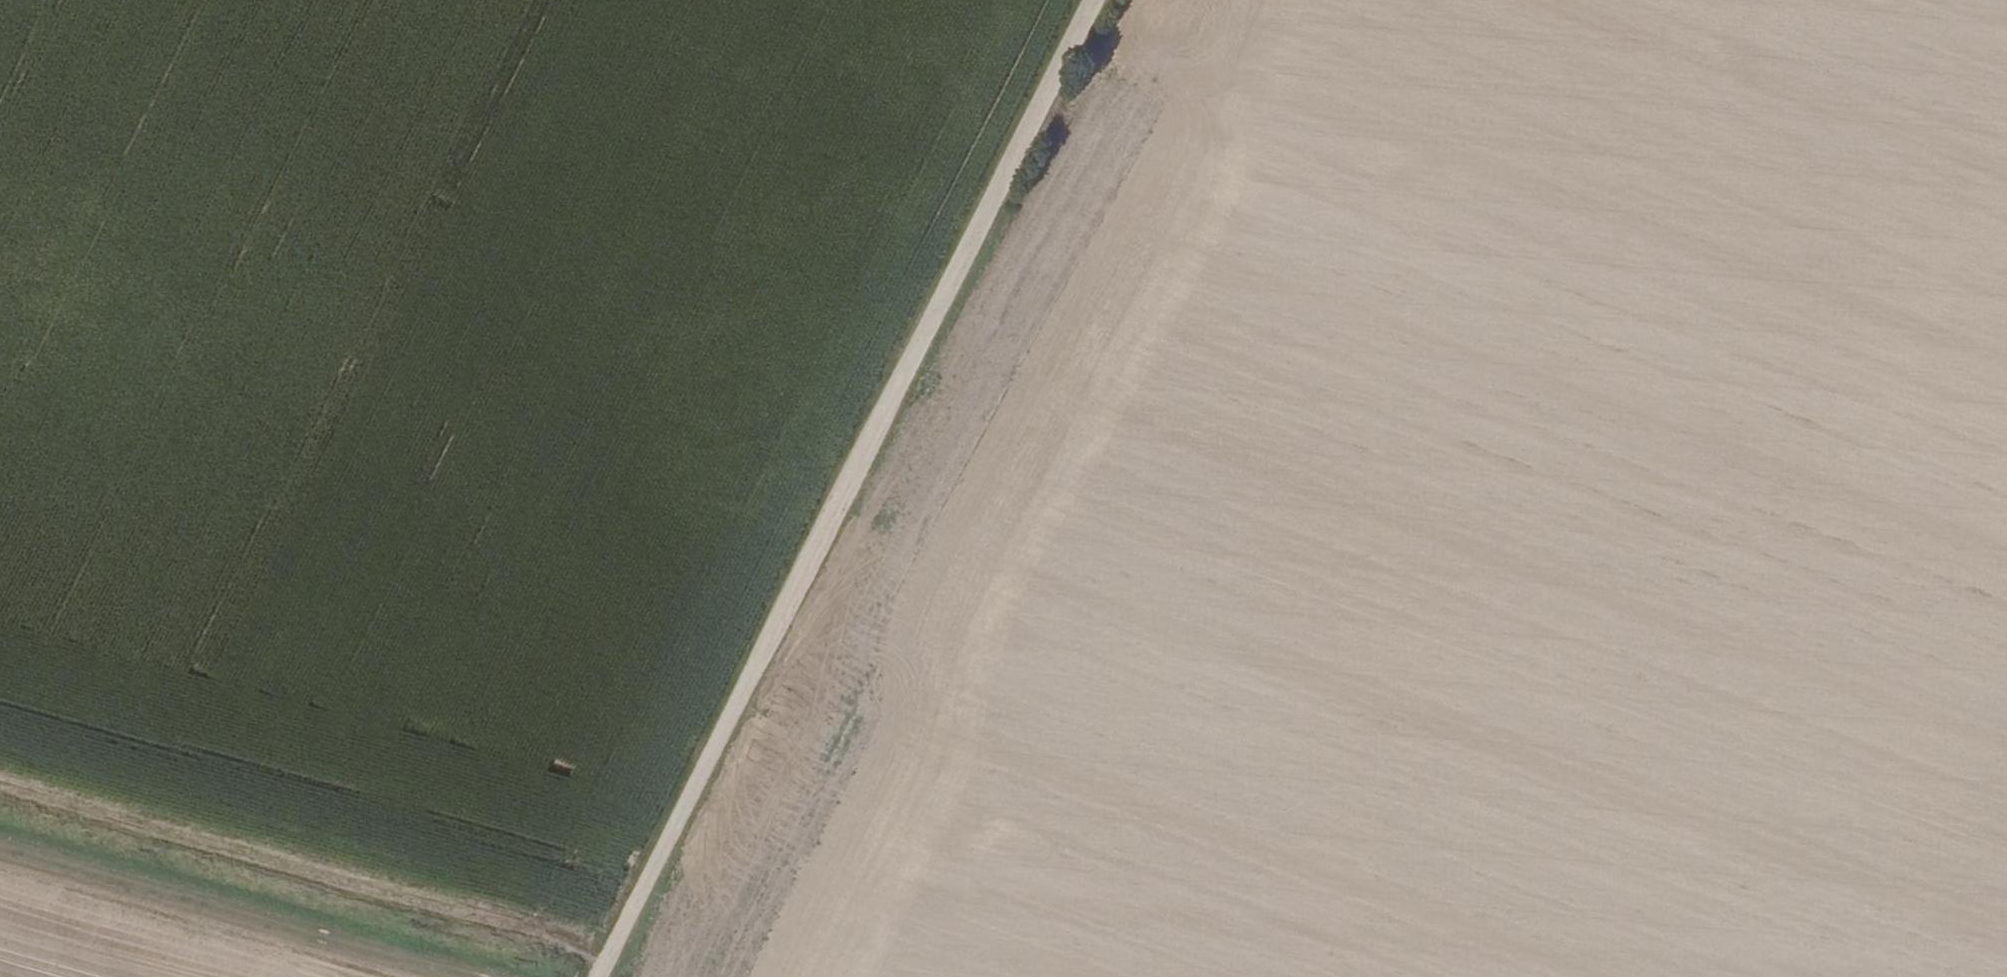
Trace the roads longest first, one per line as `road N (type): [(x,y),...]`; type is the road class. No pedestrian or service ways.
road 1 (track): [(608,976),(1096,0)]
road 2 (track): [(0,784),(615,964)]

